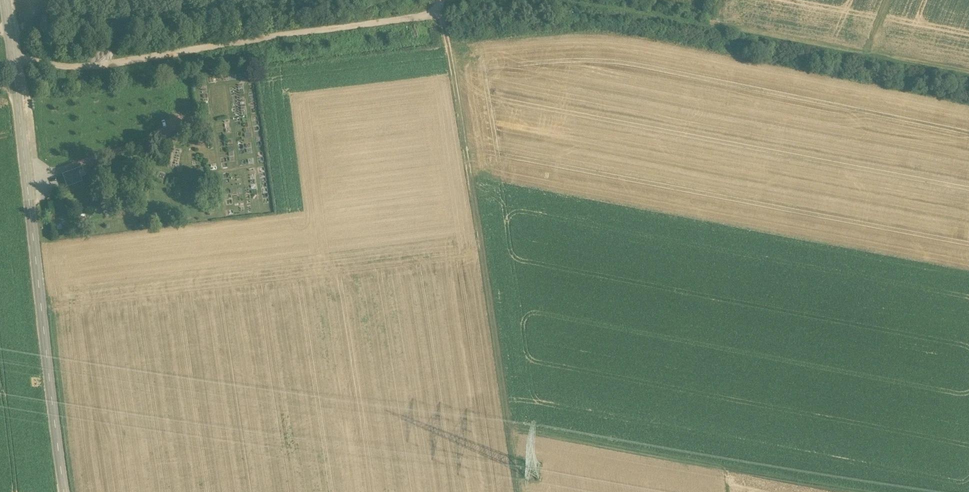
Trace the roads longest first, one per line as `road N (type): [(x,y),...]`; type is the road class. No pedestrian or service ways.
road 1 (track): [(442,15),(523,491)]
road 2 (tertiary): [(12,59),(65,491)]
road 3 (track): [(442,15),(86,66),(12,59)]
road 4 (track): [(578,0),(968,75)]
road 5 (track): [(855,491),(513,429)]
road 6 (track): [(337,0),(0,32)]

